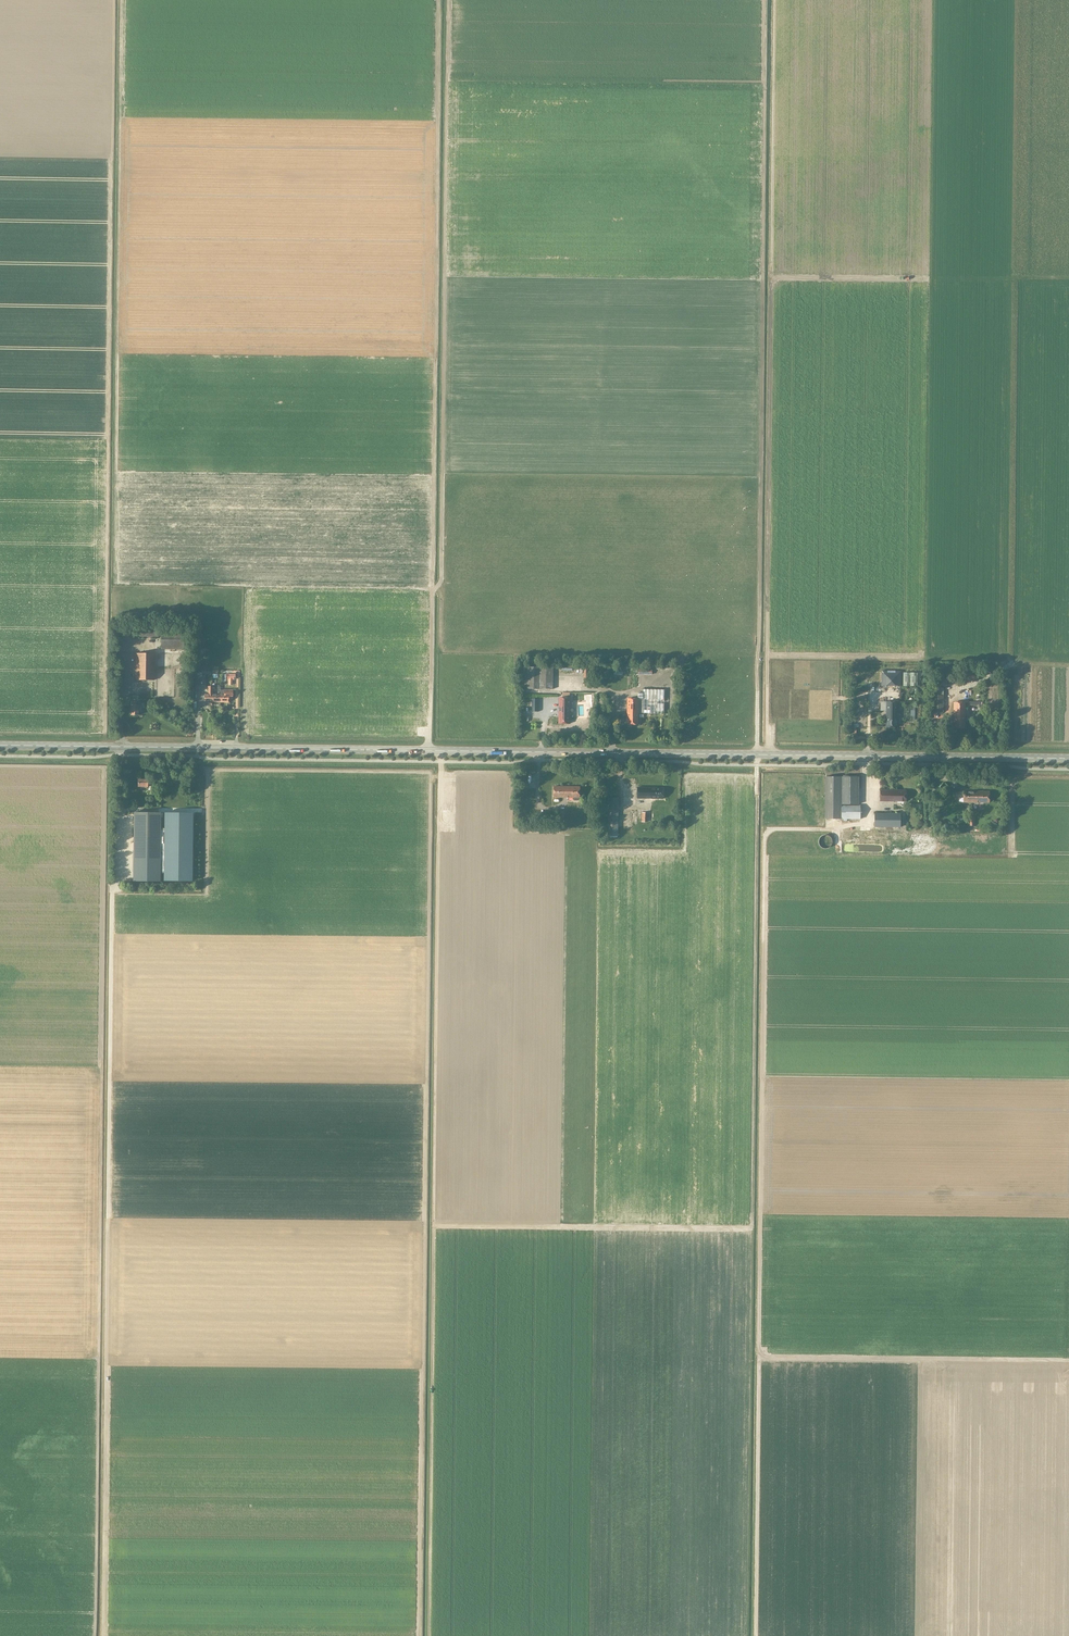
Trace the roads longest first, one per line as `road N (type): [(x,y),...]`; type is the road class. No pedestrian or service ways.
road 1 (secondary): [(1068,758),(0,745)]
road 2 (track): [(441,751),(427,1635)]

